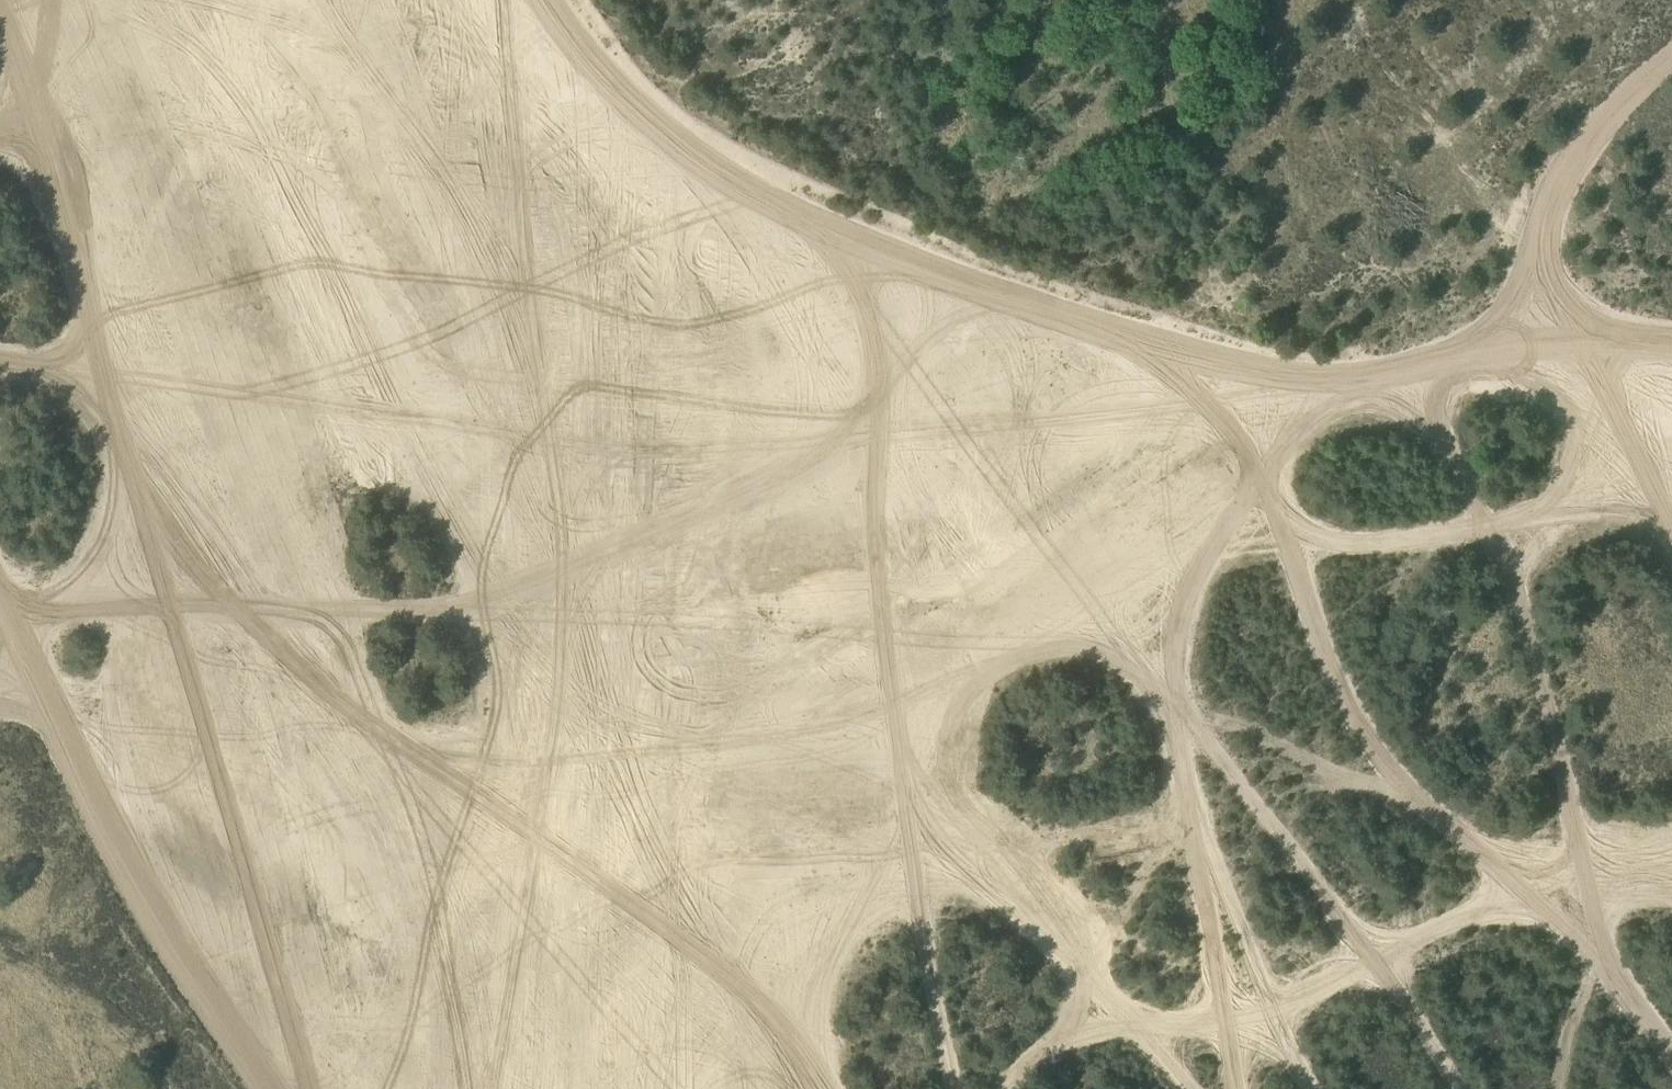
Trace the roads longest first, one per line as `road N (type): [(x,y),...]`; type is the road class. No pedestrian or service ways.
road 1 (track): [(271,1088),(124,861),(0,598)]

